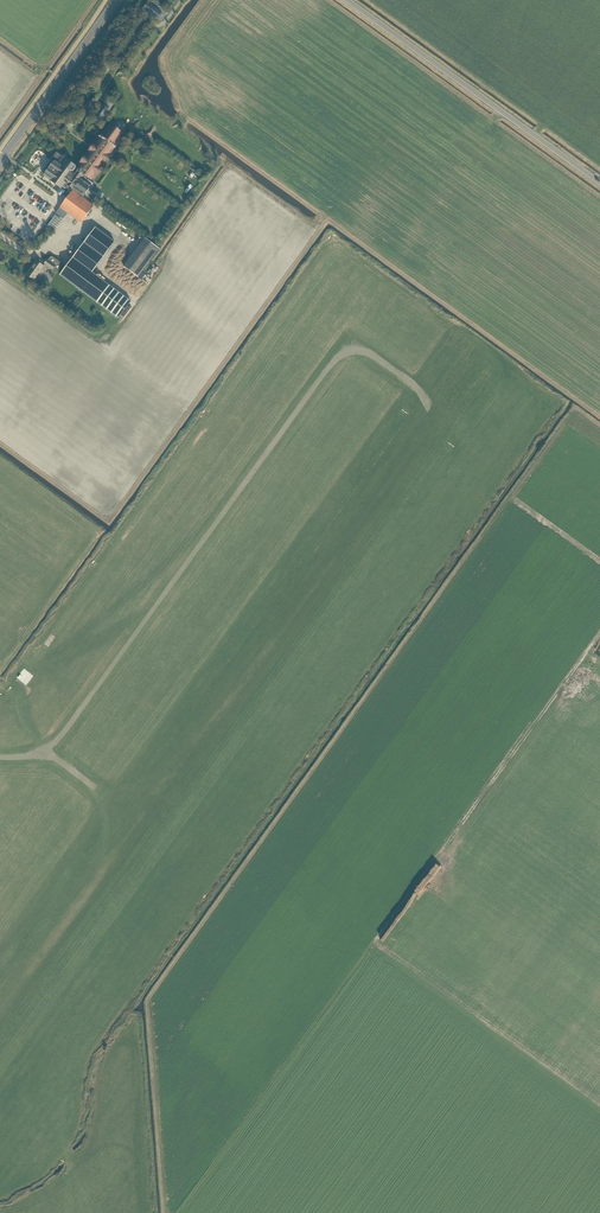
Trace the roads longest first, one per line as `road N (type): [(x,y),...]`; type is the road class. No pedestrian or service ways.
road 1 (tertiary): [(599,183),(347,0)]
road 2 (tertiary): [(0,162),(117,0)]

